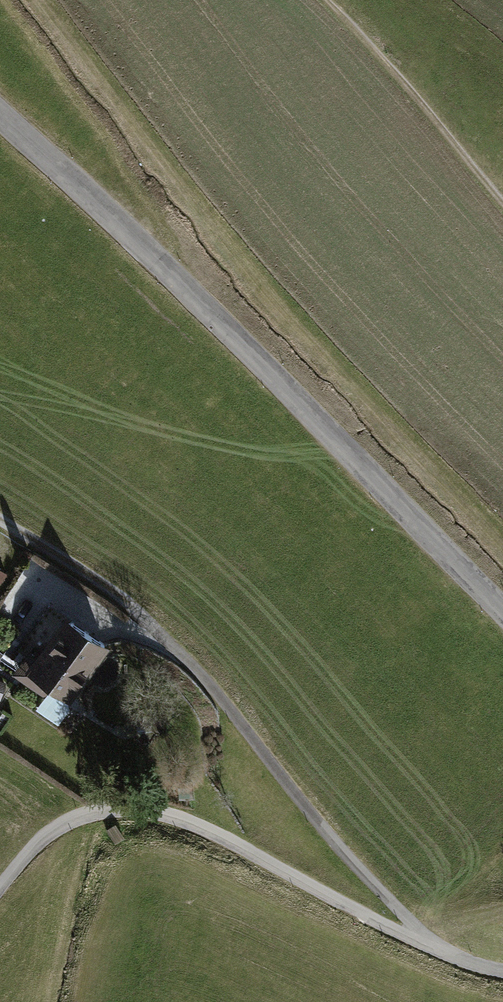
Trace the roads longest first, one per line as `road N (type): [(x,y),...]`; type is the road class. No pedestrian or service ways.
road 1 (tertiary): [(0,114),(153,256),(502,609)]
road 2 (track): [(0,521),(142,616),(226,701),(321,827),(420,929),(424,943)]
road 3 (unclassified): [(0,887),(50,832),(105,809),(136,808),(204,830),(424,943),(502,970)]
road 4 (track): [(502,197),(330,0)]

